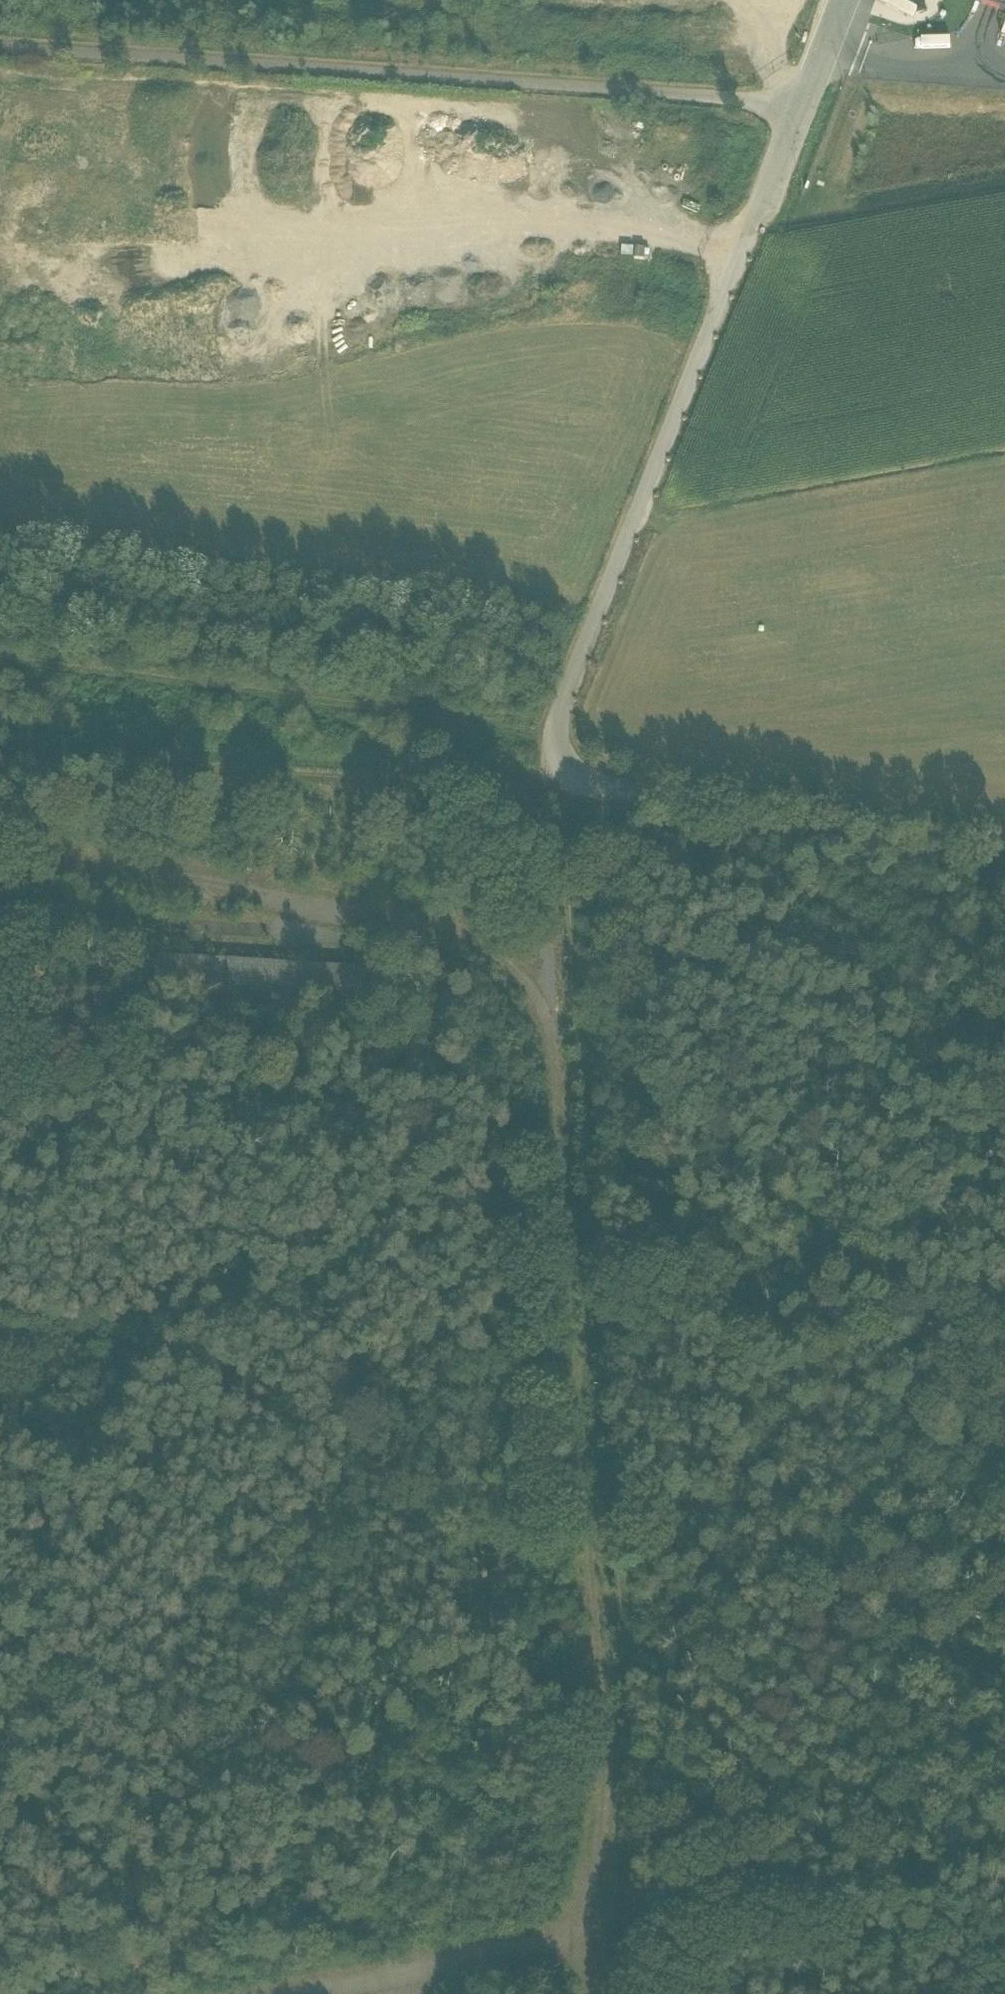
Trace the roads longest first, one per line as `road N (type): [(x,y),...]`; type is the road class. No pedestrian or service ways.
road 1 (track): [(0,752),(69,746),(565,777),(640,1795),(626,1925)]
road 2 (unclassified): [(1004,830),(565,777),(557,749),(560,713),(800,115)]
road 3 (unclassified): [(0,48),(764,101),(800,115)]
road 4 (track): [(0,663),(489,726),(558,744)]
road 5 (track): [(626,1925),(817,1873),(1004,1843)]
road 6 (unclassified): [(845,0),(800,115)]

